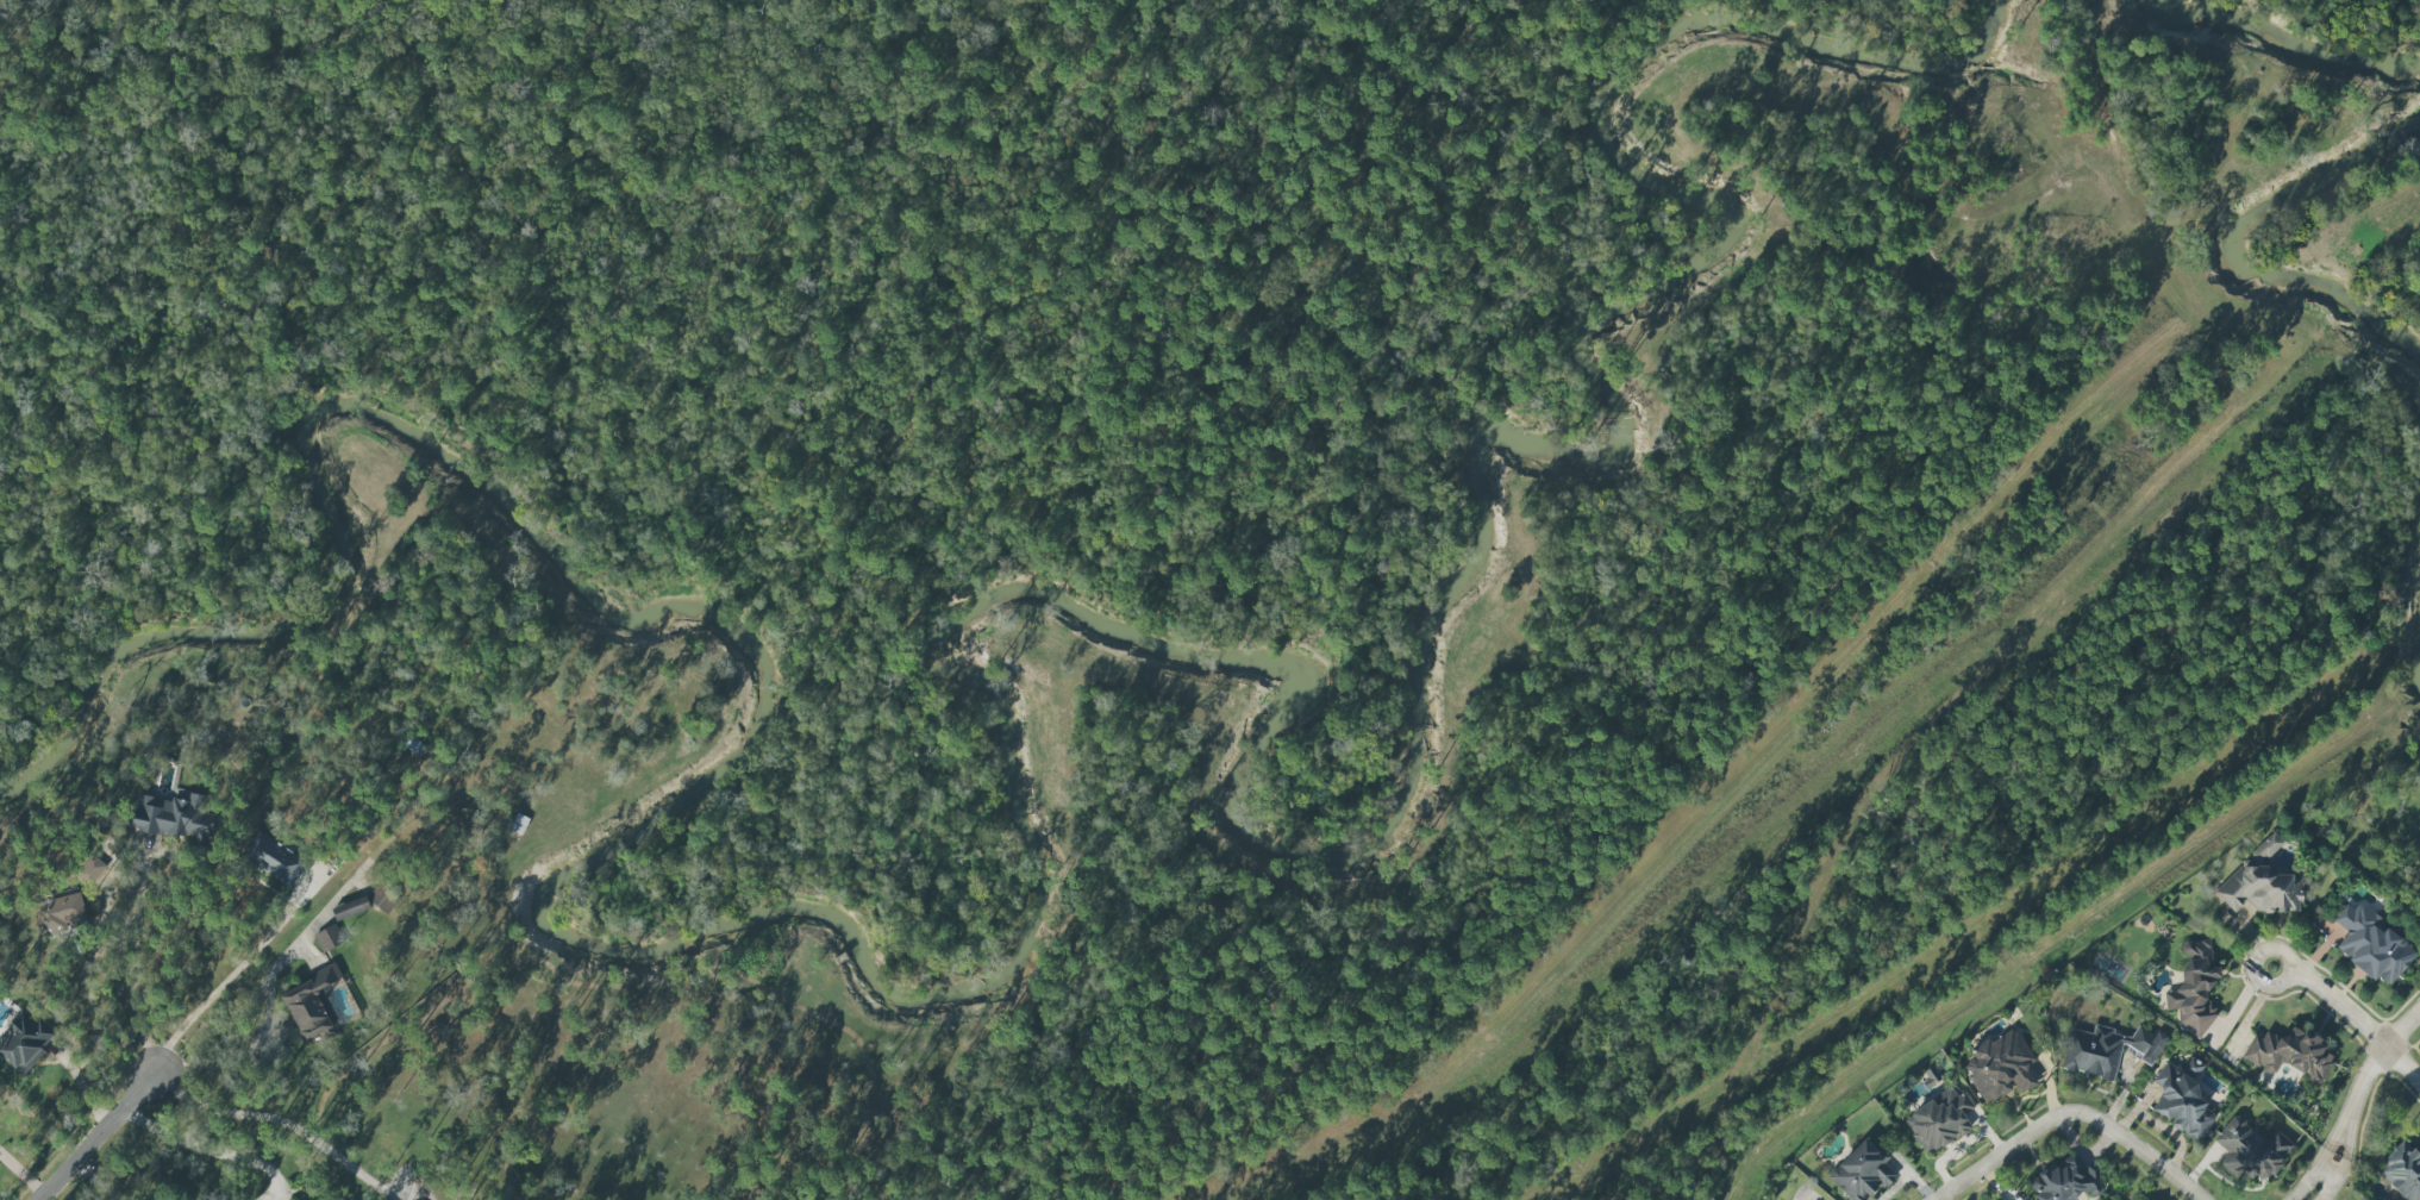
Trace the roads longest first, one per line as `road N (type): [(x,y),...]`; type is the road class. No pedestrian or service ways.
road 1 (residential): [(37,1199),(152,1079)]
road 2 (residential): [(2068,1111),(2127,1139),(2199,1199)]
road 3 (residential): [(1937,1199),(2068,1111)]
road 4 (residential): [(2252,956),(2250,976),(2266,990),(2291,977),(2293,963),(2278,946),(2252,956)]
road 5 (residential): [(2383,1049),(2293,970)]

